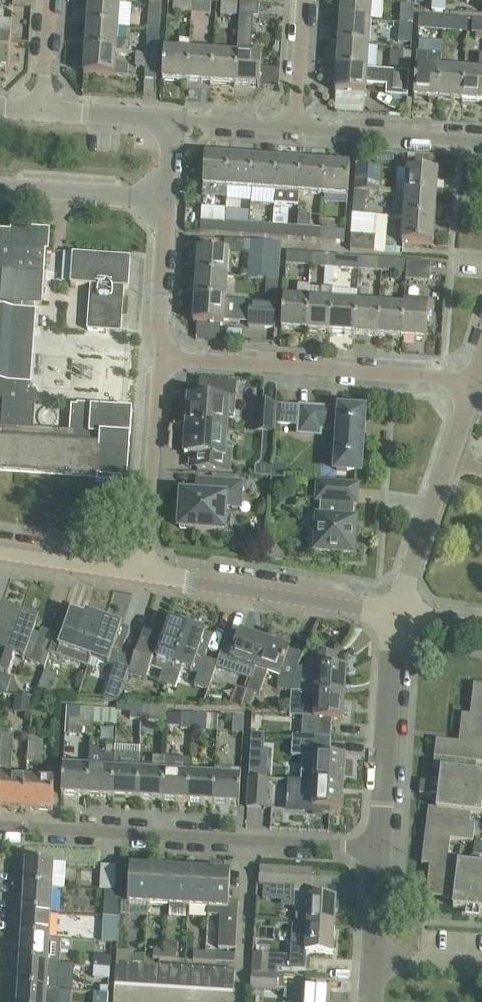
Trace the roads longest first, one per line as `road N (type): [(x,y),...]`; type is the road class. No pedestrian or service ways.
road 1 (residential): [(380,848),(0,825)]
road 2 (residential): [(165,357),(476,378)]
road 3 (residential): [(400,614),(146,574)]
road 4 (residential): [(380,848),(400,614)]
road 5 (unclassified): [(146,574),(165,357)]
road 6 (residential): [(481,140),(295,127)]
road 7 (unclassified): [(167,199),(0,186)]
road 8 (unclassified): [(400,614),(450,455)]
road 9 (unclassified): [(165,357),(167,199)]
road 10 (residential): [(146,574),(0,552)]
road 11 (unclassified): [(173,119),(42,109)]
road 12 (residential): [(304,0),(295,127)]
road 13 (residential): [(295,127),(173,119)]

